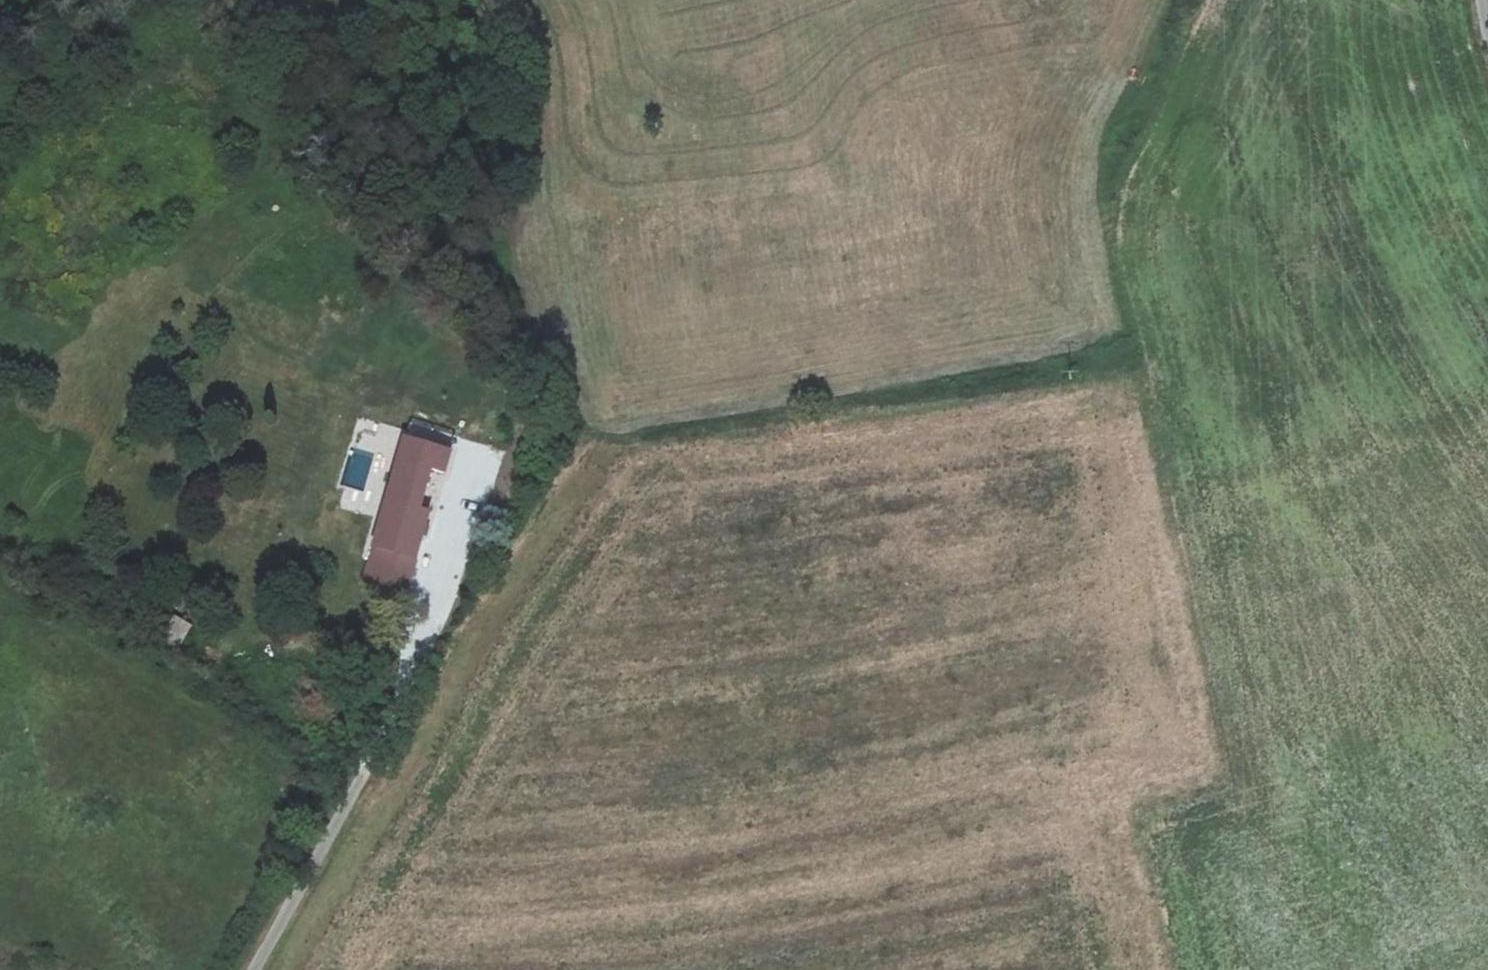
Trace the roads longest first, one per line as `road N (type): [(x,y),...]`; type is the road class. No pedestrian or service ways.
road 1 (residential): [(259,969),(368,768)]

